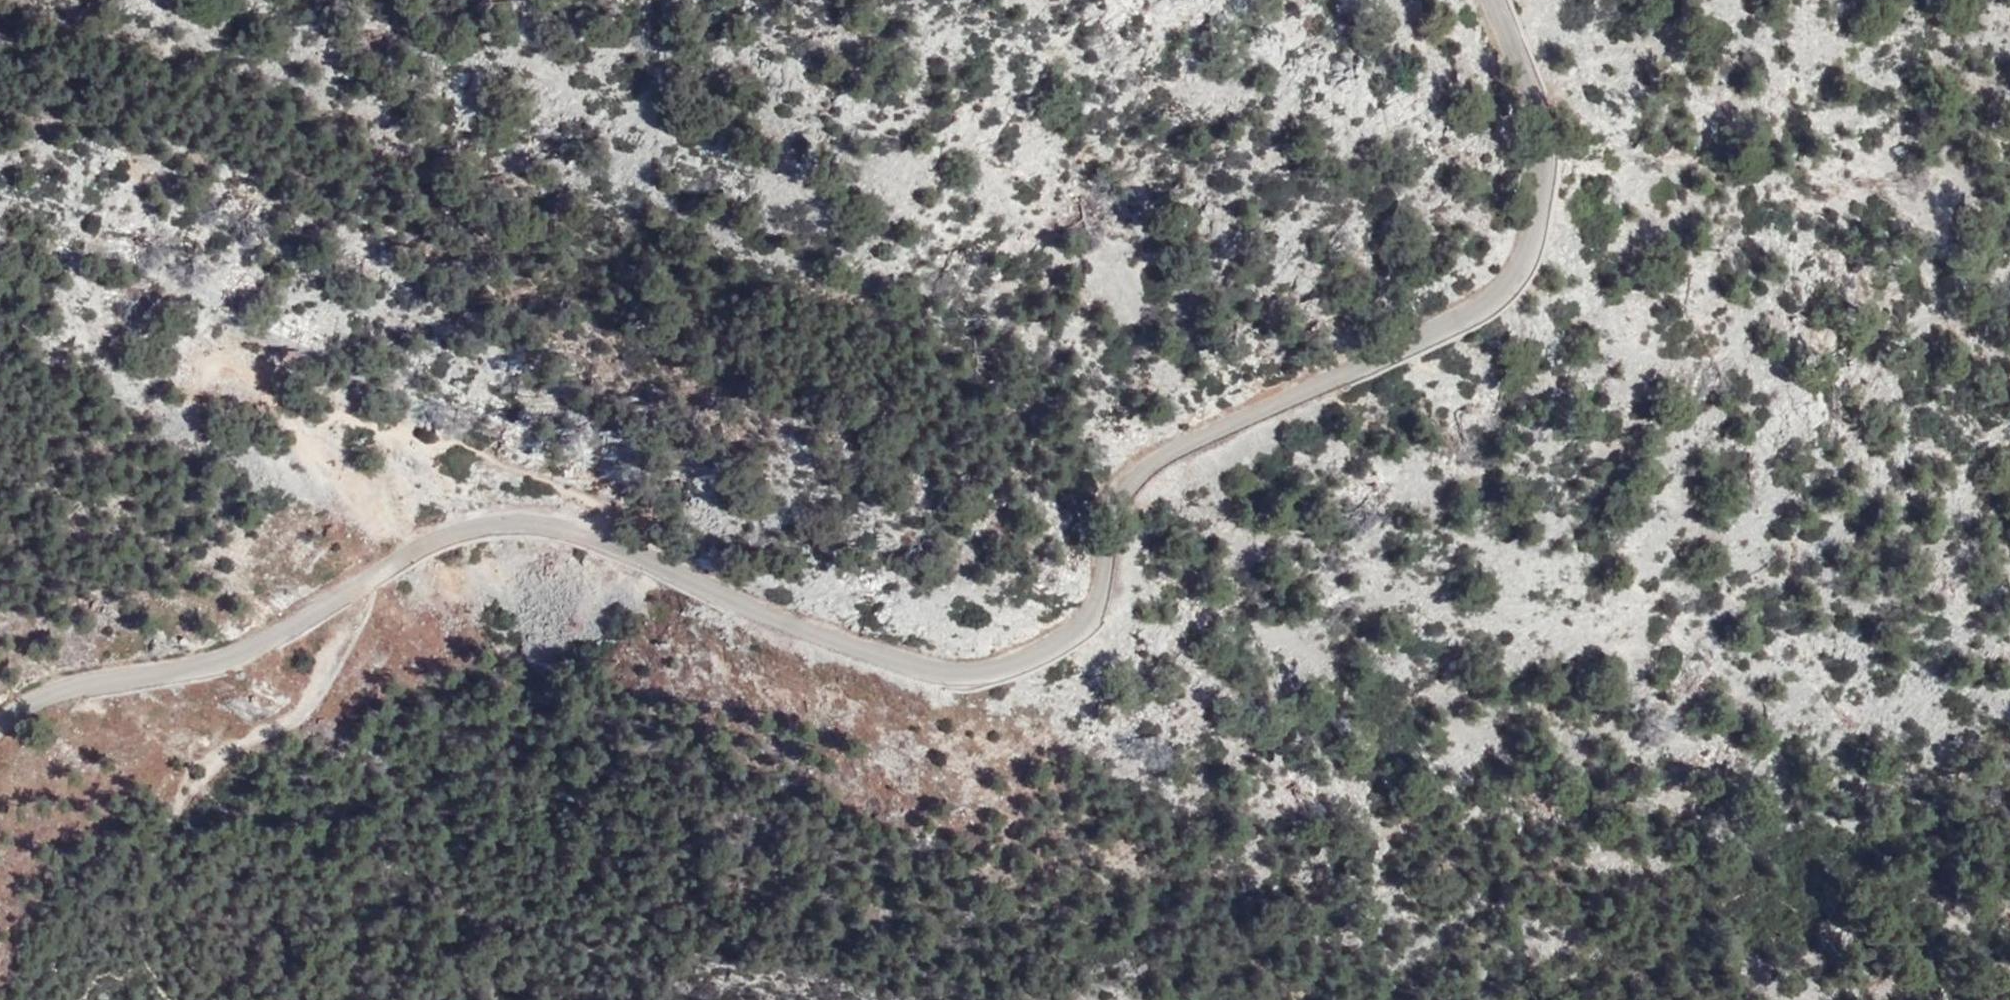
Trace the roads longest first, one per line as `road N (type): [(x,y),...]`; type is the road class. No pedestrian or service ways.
road 1 (unclassified): [(1492,0),(1539,130),(1540,193),(1522,260),(1485,303),(1146,468),(1124,488),(1109,518),(1087,620),(1034,653),(943,672),(888,660),(607,544),(509,525),(446,539),(236,656),(87,685),(29,704),(0,726)]

